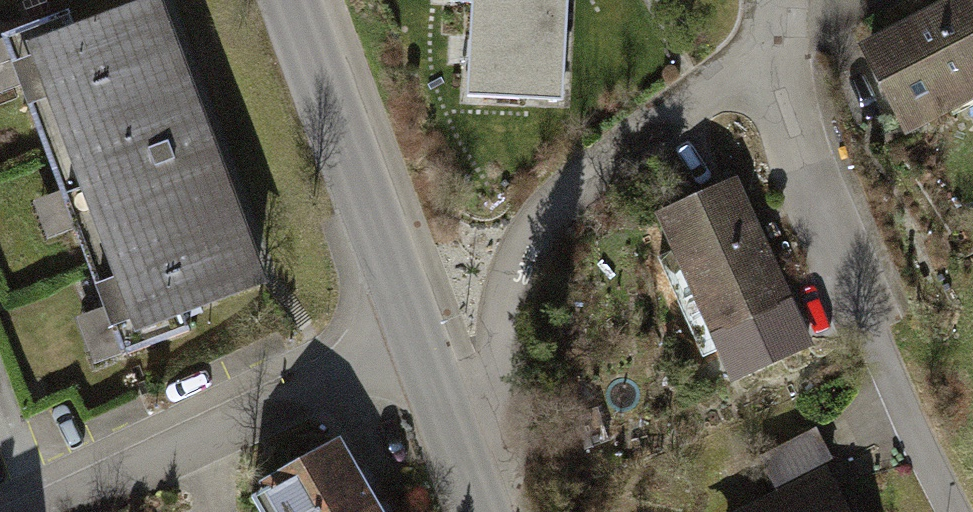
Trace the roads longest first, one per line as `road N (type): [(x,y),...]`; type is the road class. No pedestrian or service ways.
road 1 (residential): [(763,50),(594,171),(542,225),(508,297),(502,411),(464,453)]
road 2 (residential): [(763,50),(871,325),(956,511)]
road 3 (residential): [(417,336),(46,511)]
road 4 (tertiary): [(292,0),(417,336)]
road 5 (tertiary): [(417,336),(464,453)]

